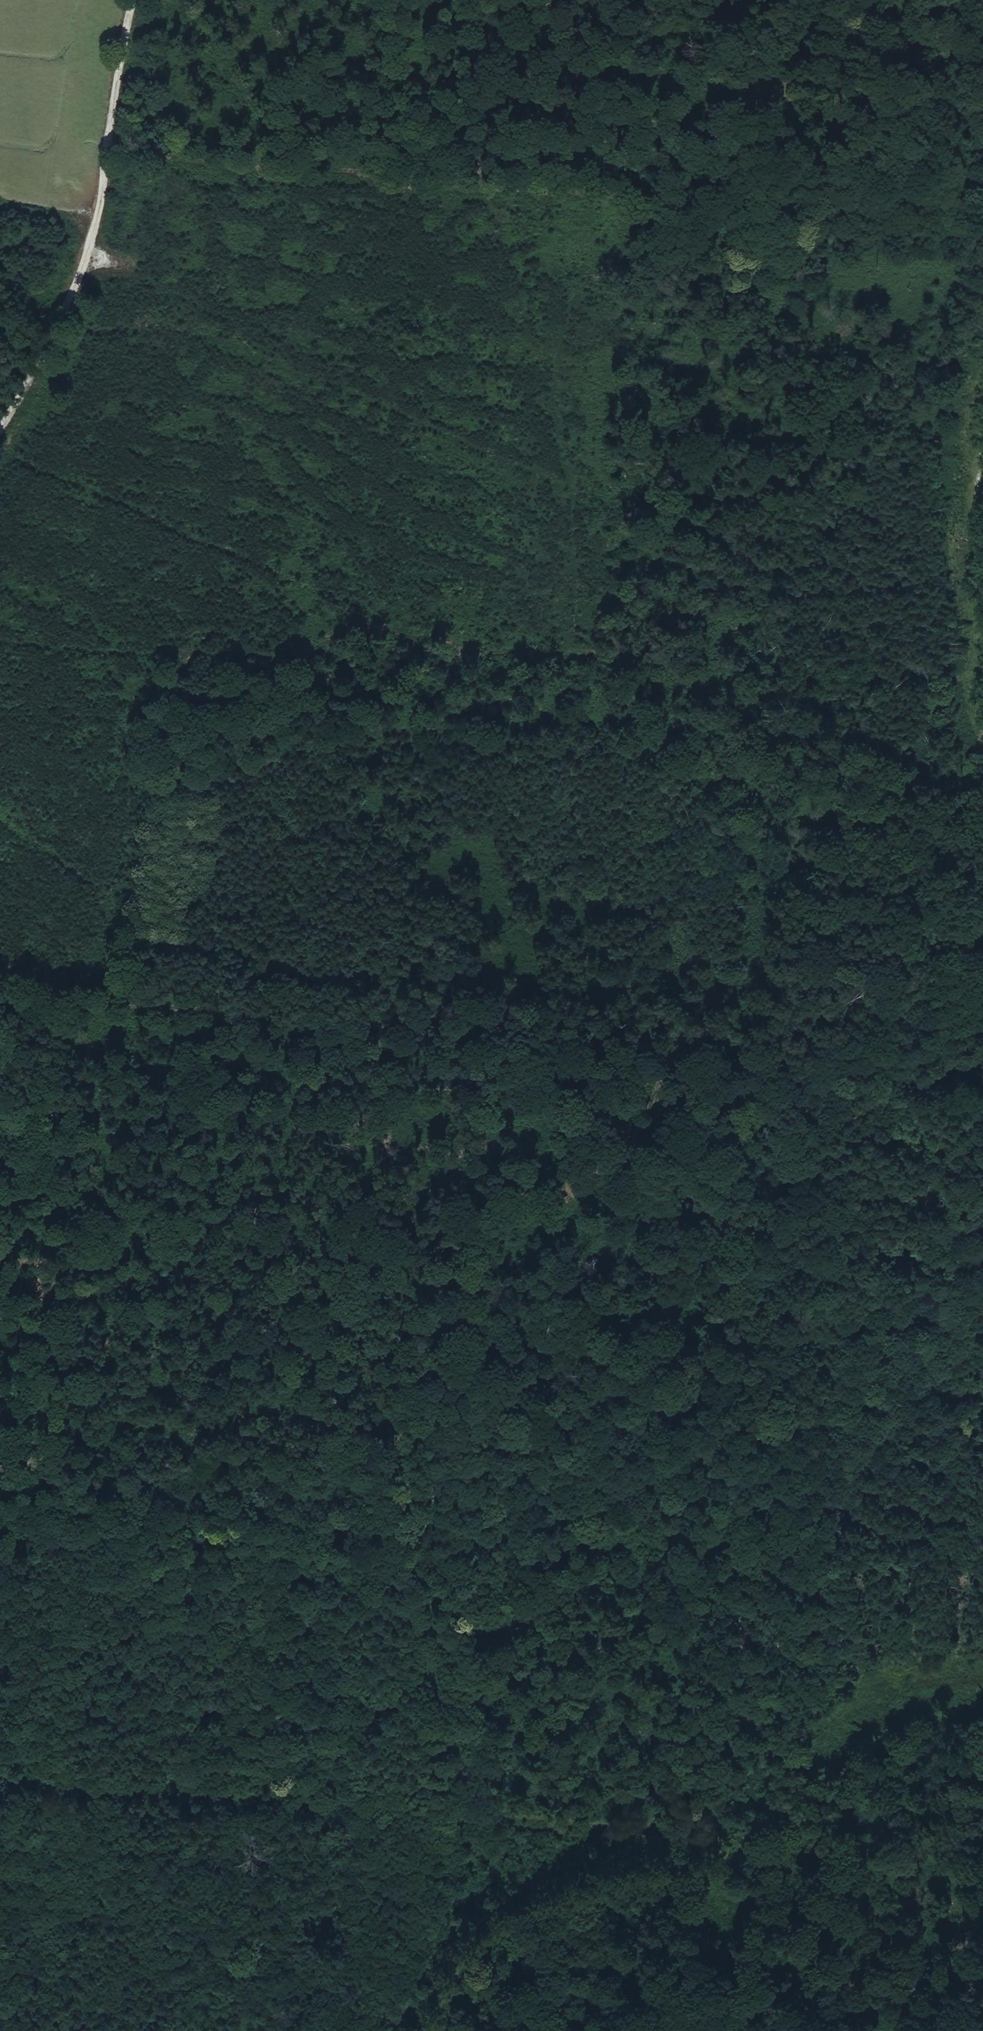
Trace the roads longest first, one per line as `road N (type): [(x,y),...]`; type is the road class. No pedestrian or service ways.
road 1 (track): [(422,2030),(484,1937),(567,1888),(686,1859),(756,1820),(829,1755),(876,1728),(982,1699)]
road 2 (track): [(0,414),(30,361),(90,211),(125,0)]

